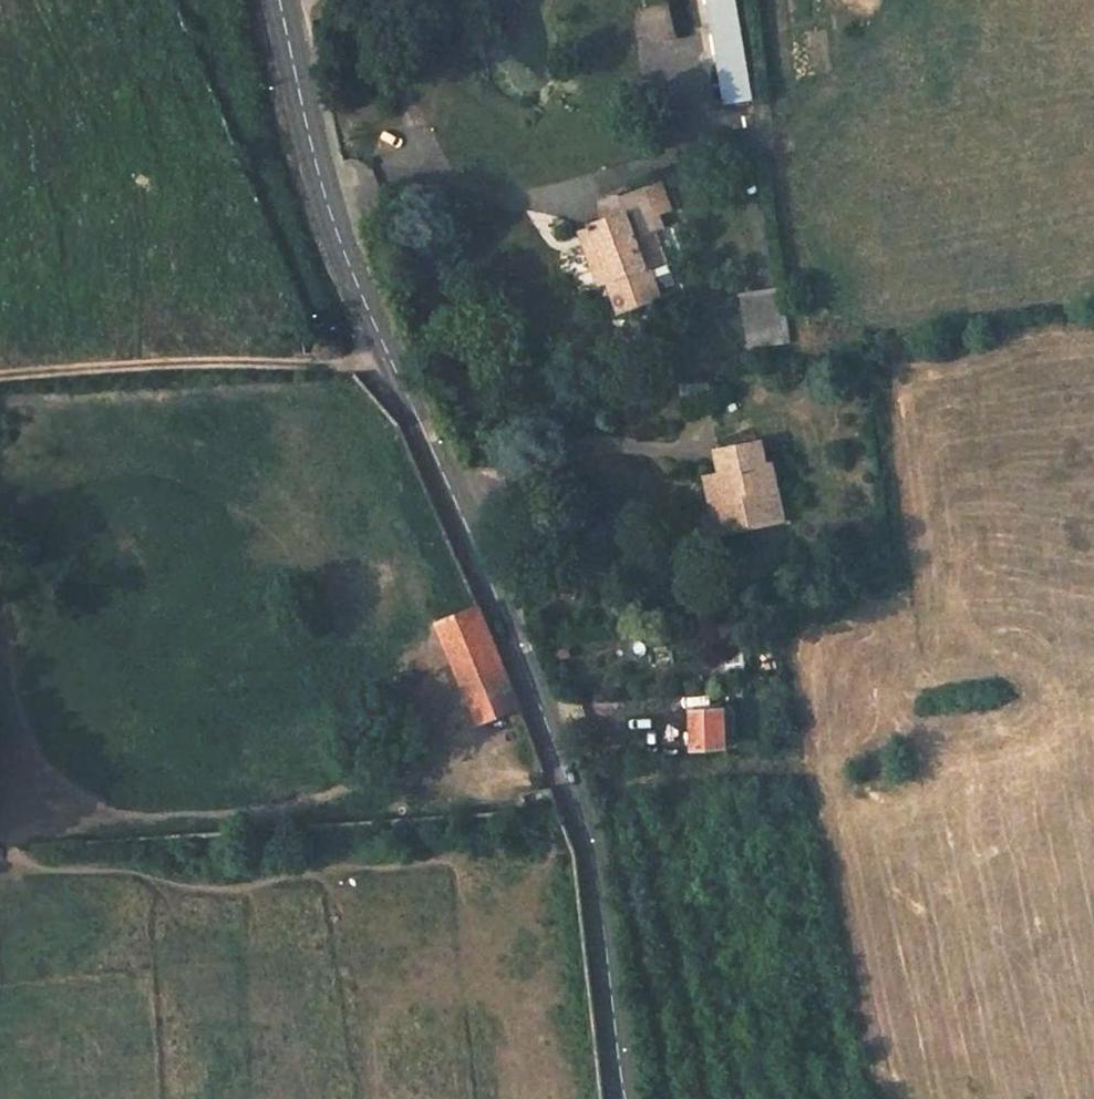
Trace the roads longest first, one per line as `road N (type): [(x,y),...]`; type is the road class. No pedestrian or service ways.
road 1 (tertiary): [(619,1098),(581,816),(328,203),(279,0)]

